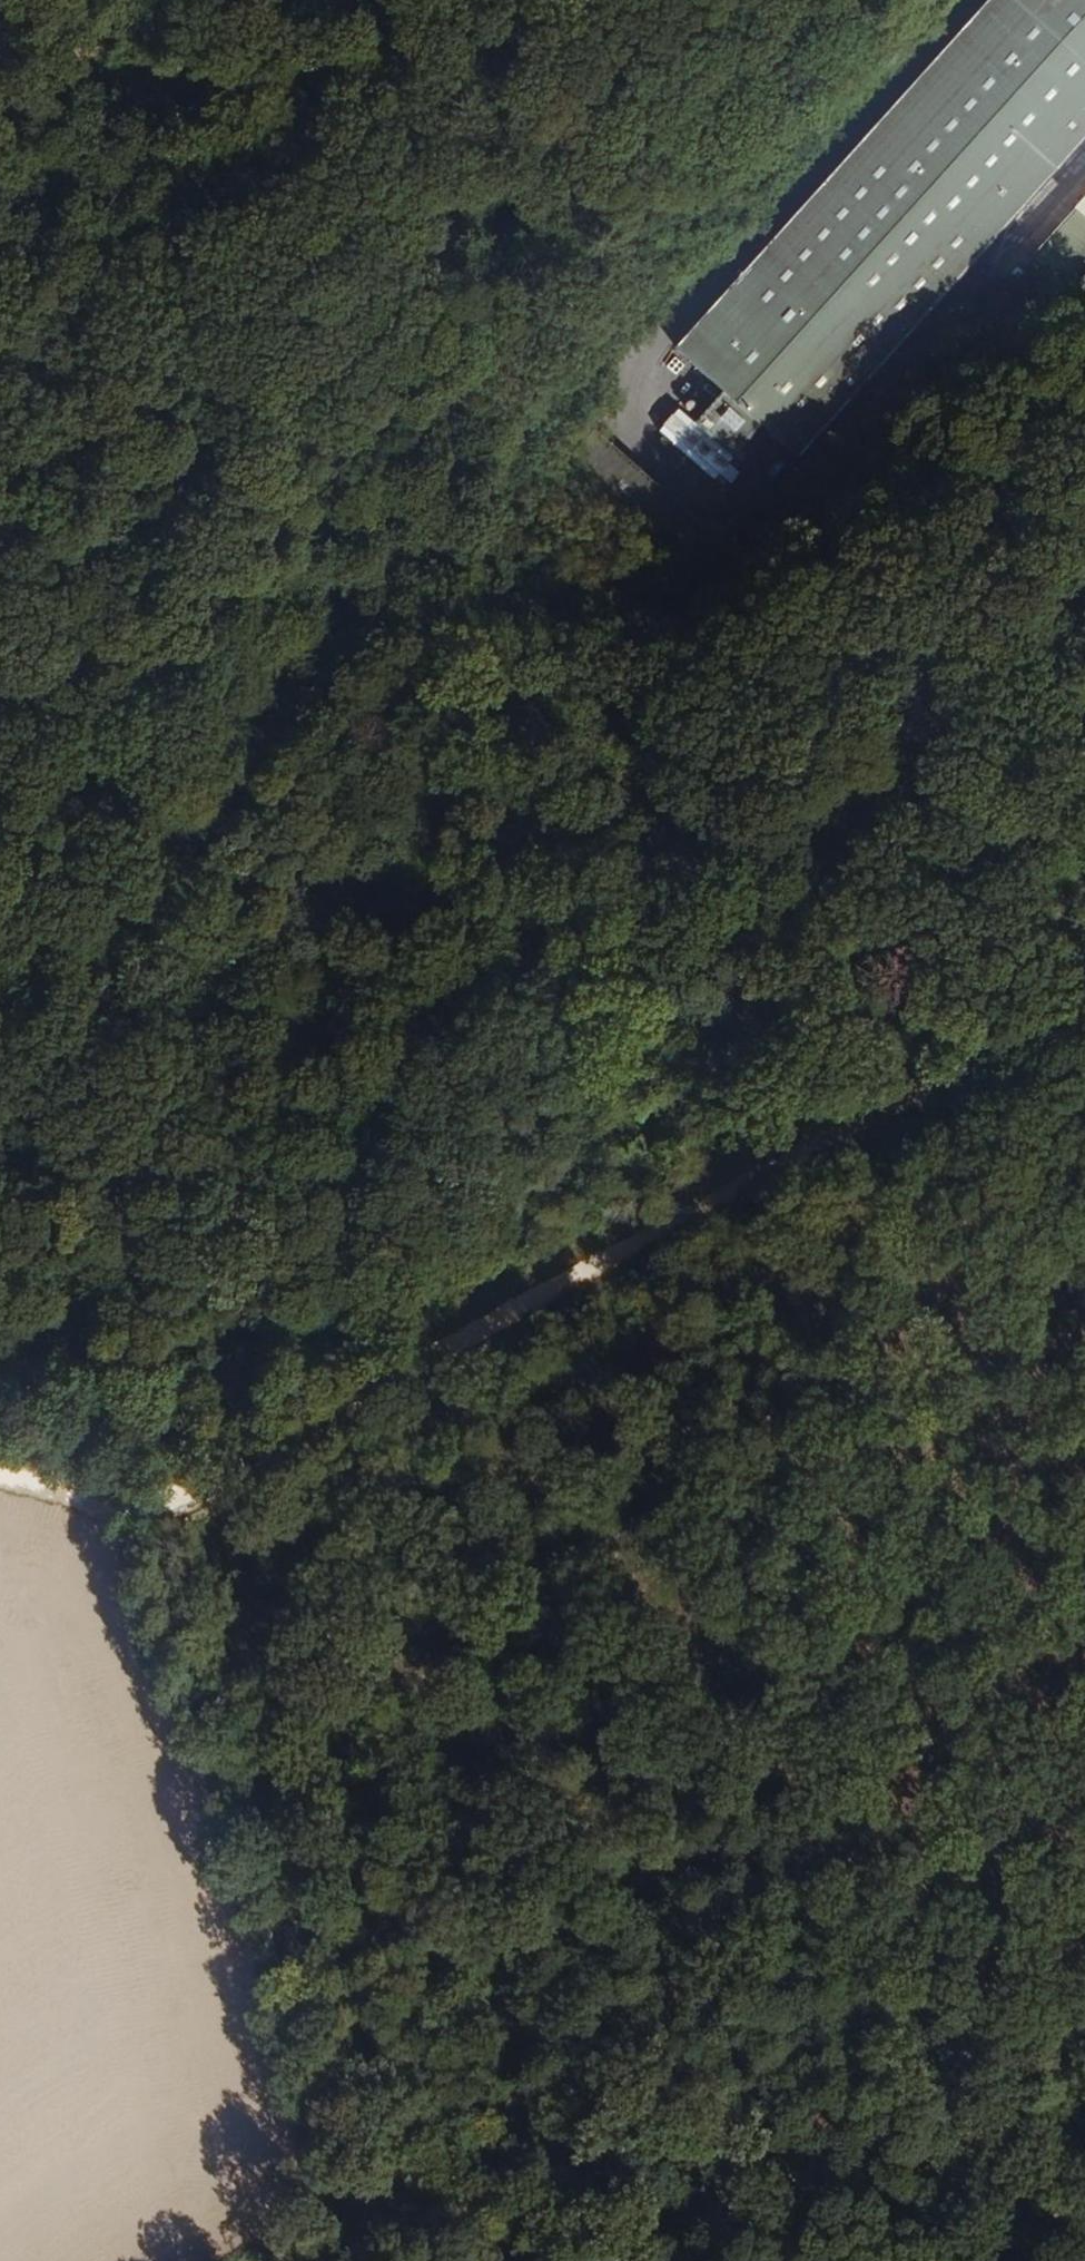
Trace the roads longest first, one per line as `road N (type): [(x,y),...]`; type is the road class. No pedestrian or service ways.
road 1 (track): [(161,1504),(194,1495),(387,1387),(611,1238),(1084,1000)]
road 2 (track): [(161,1504),(117,1506),(0,1476)]

